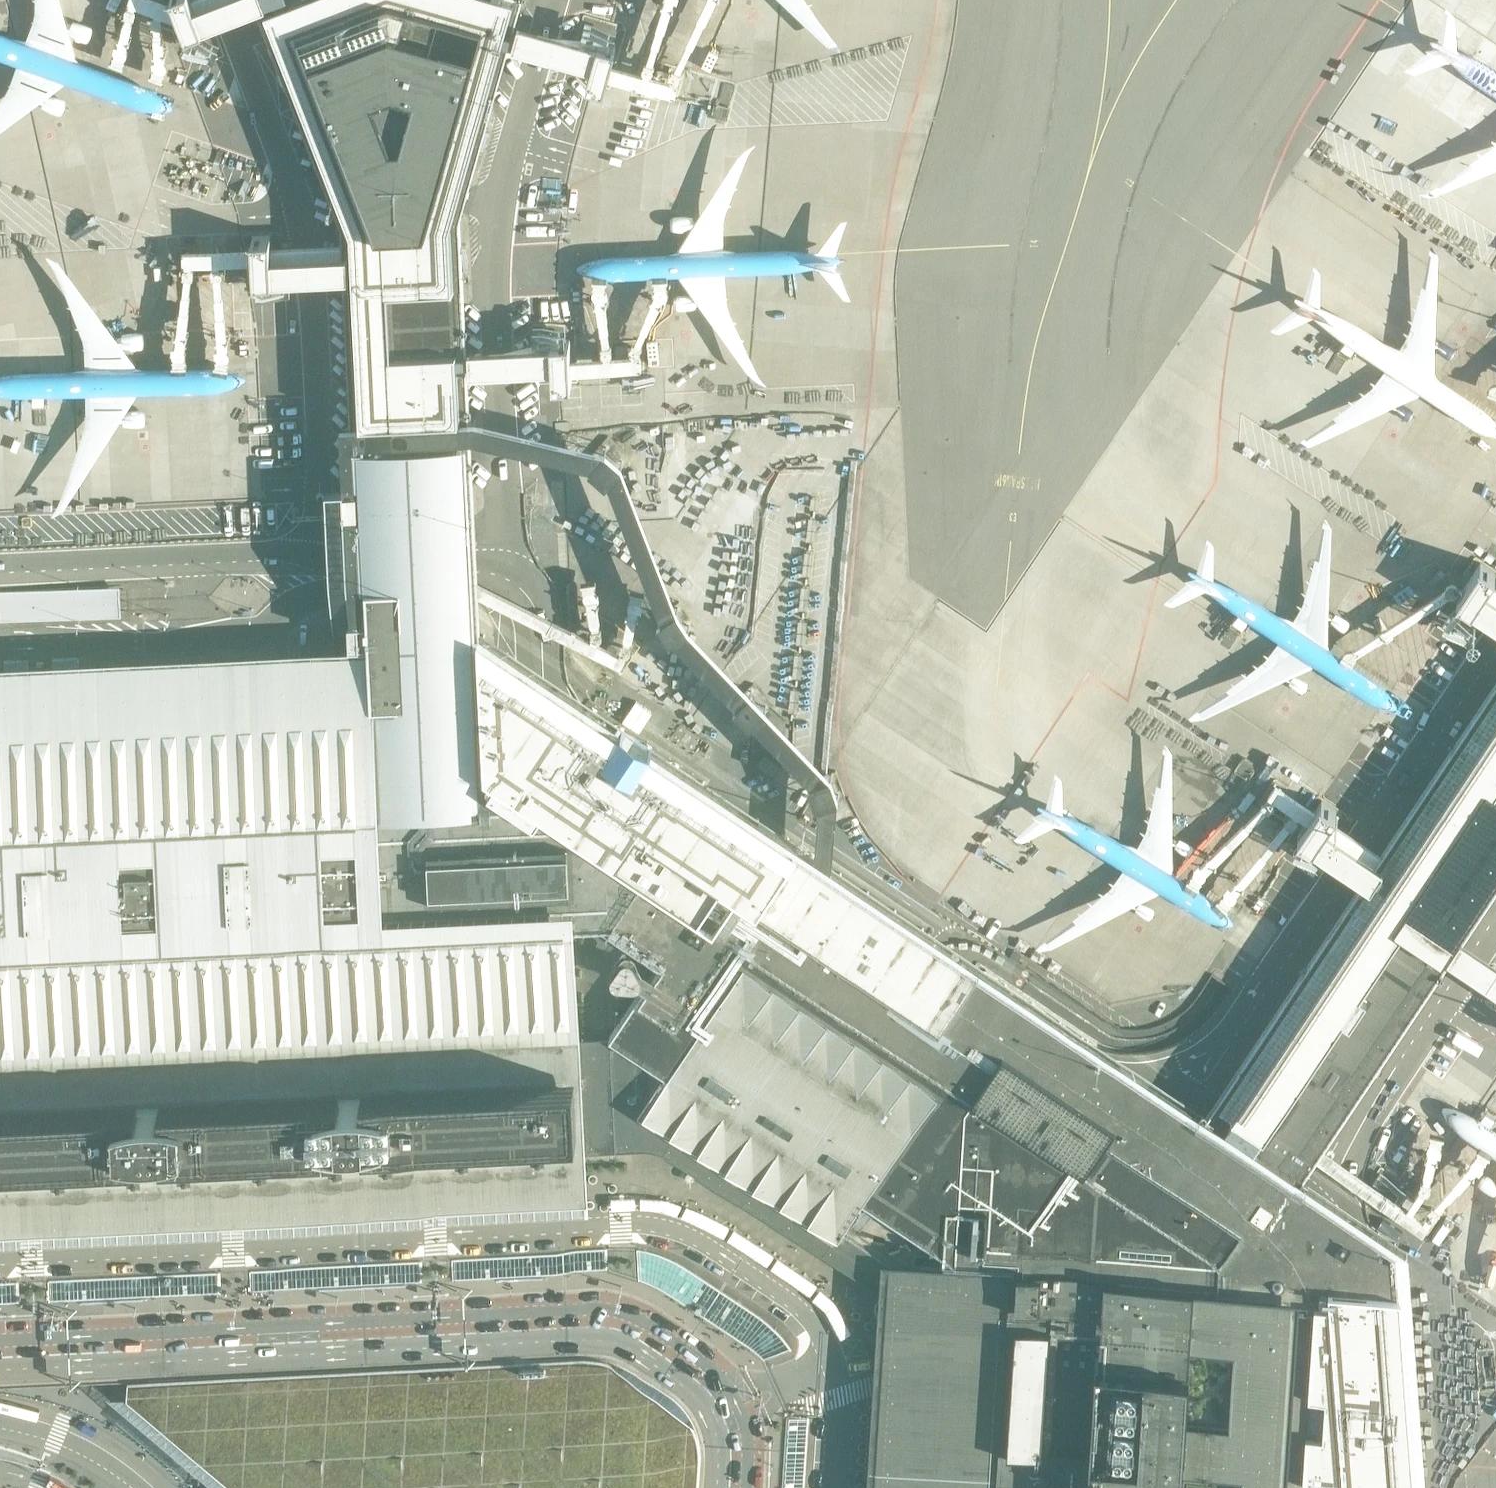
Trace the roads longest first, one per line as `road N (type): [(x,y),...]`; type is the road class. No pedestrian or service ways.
road 1 (unclassified): [(836,1365),(817,1322),(792,1297),(664,1223),(0,1249)]
road 2 (primary): [(716,1487),(711,1420),(695,1395),(606,1336),(0,1361)]
road 3 (primary): [(730,1388),(644,1324),(617,1312),(565,1308),(0,1337)]
road 4 (unclassified): [(838,1487),(844,1417),(836,1365)]

